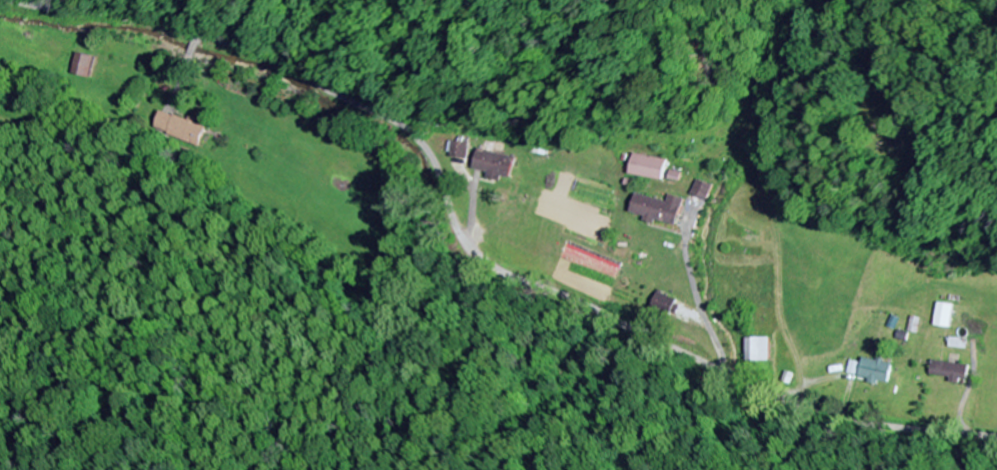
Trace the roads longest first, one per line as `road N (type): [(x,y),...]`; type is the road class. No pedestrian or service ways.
road 1 (residential): [(996,435),(877,424),(795,404),(485,261),(452,216),(422,144),(380,115),(317,90),(283,61),(142,17),(2,0)]

